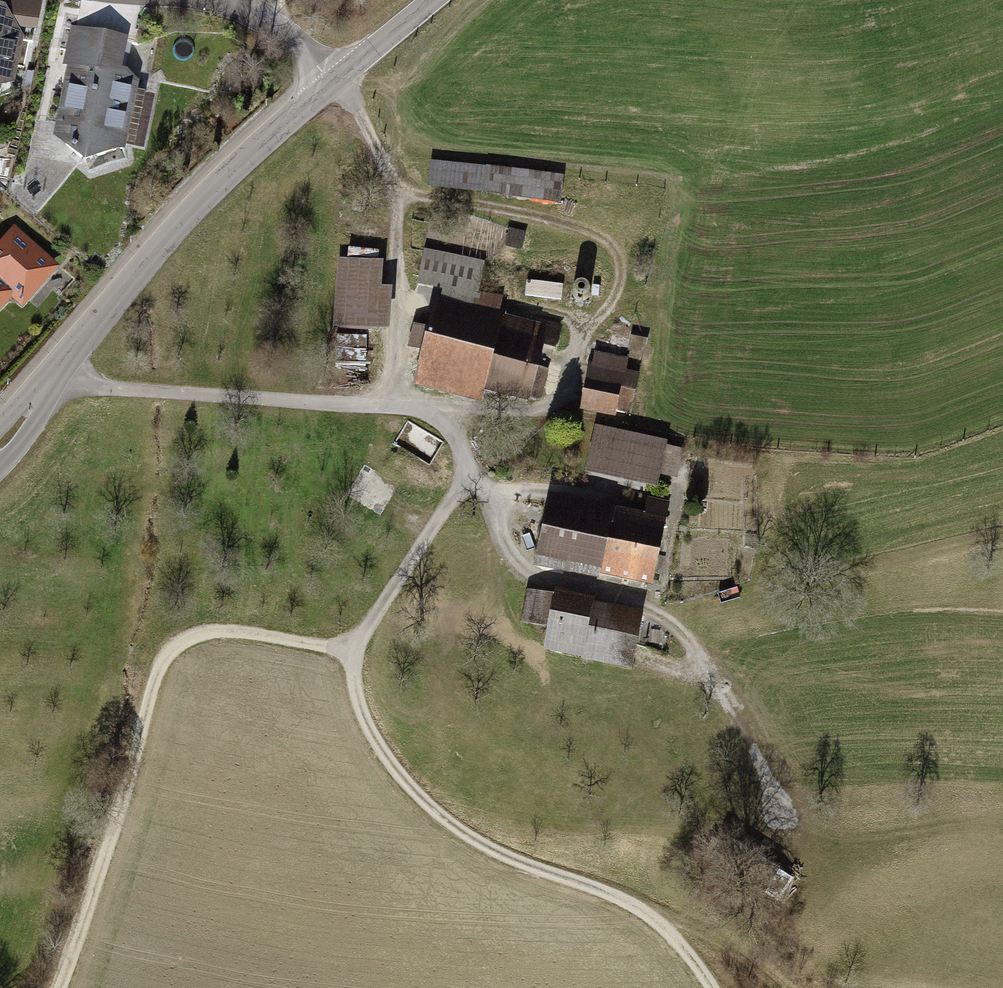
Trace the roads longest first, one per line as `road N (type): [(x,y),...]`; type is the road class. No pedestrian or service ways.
road 1 (track): [(57,987),(116,827),(157,674),(199,630),(237,628),(352,654)]
road 2 (track): [(388,196),(588,226),(612,246),(618,271),(533,416),(425,409)]
road 3 (track): [(352,654),(373,741),(440,814),(511,861),(597,885),(659,924),(716,987)]
road 4 (unclassified): [(454,499),(463,462),(457,439),(425,409),(90,386),(65,362)]
road 5 (tertiary): [(65,362),(189,213),(332,81)]
road 6 (track): [(332,81),(351,101),(388,196),(403,407)]
road 7 (track): [(463,462),(490,491),(512,555),(532,577),(653,605)]
road 8 (track): [(352,654),(454,499)]
road 9 (residential): [(206,0),(267,19),(332,81)]
road 10 (tertiary): [(332,81),(431,0)]

